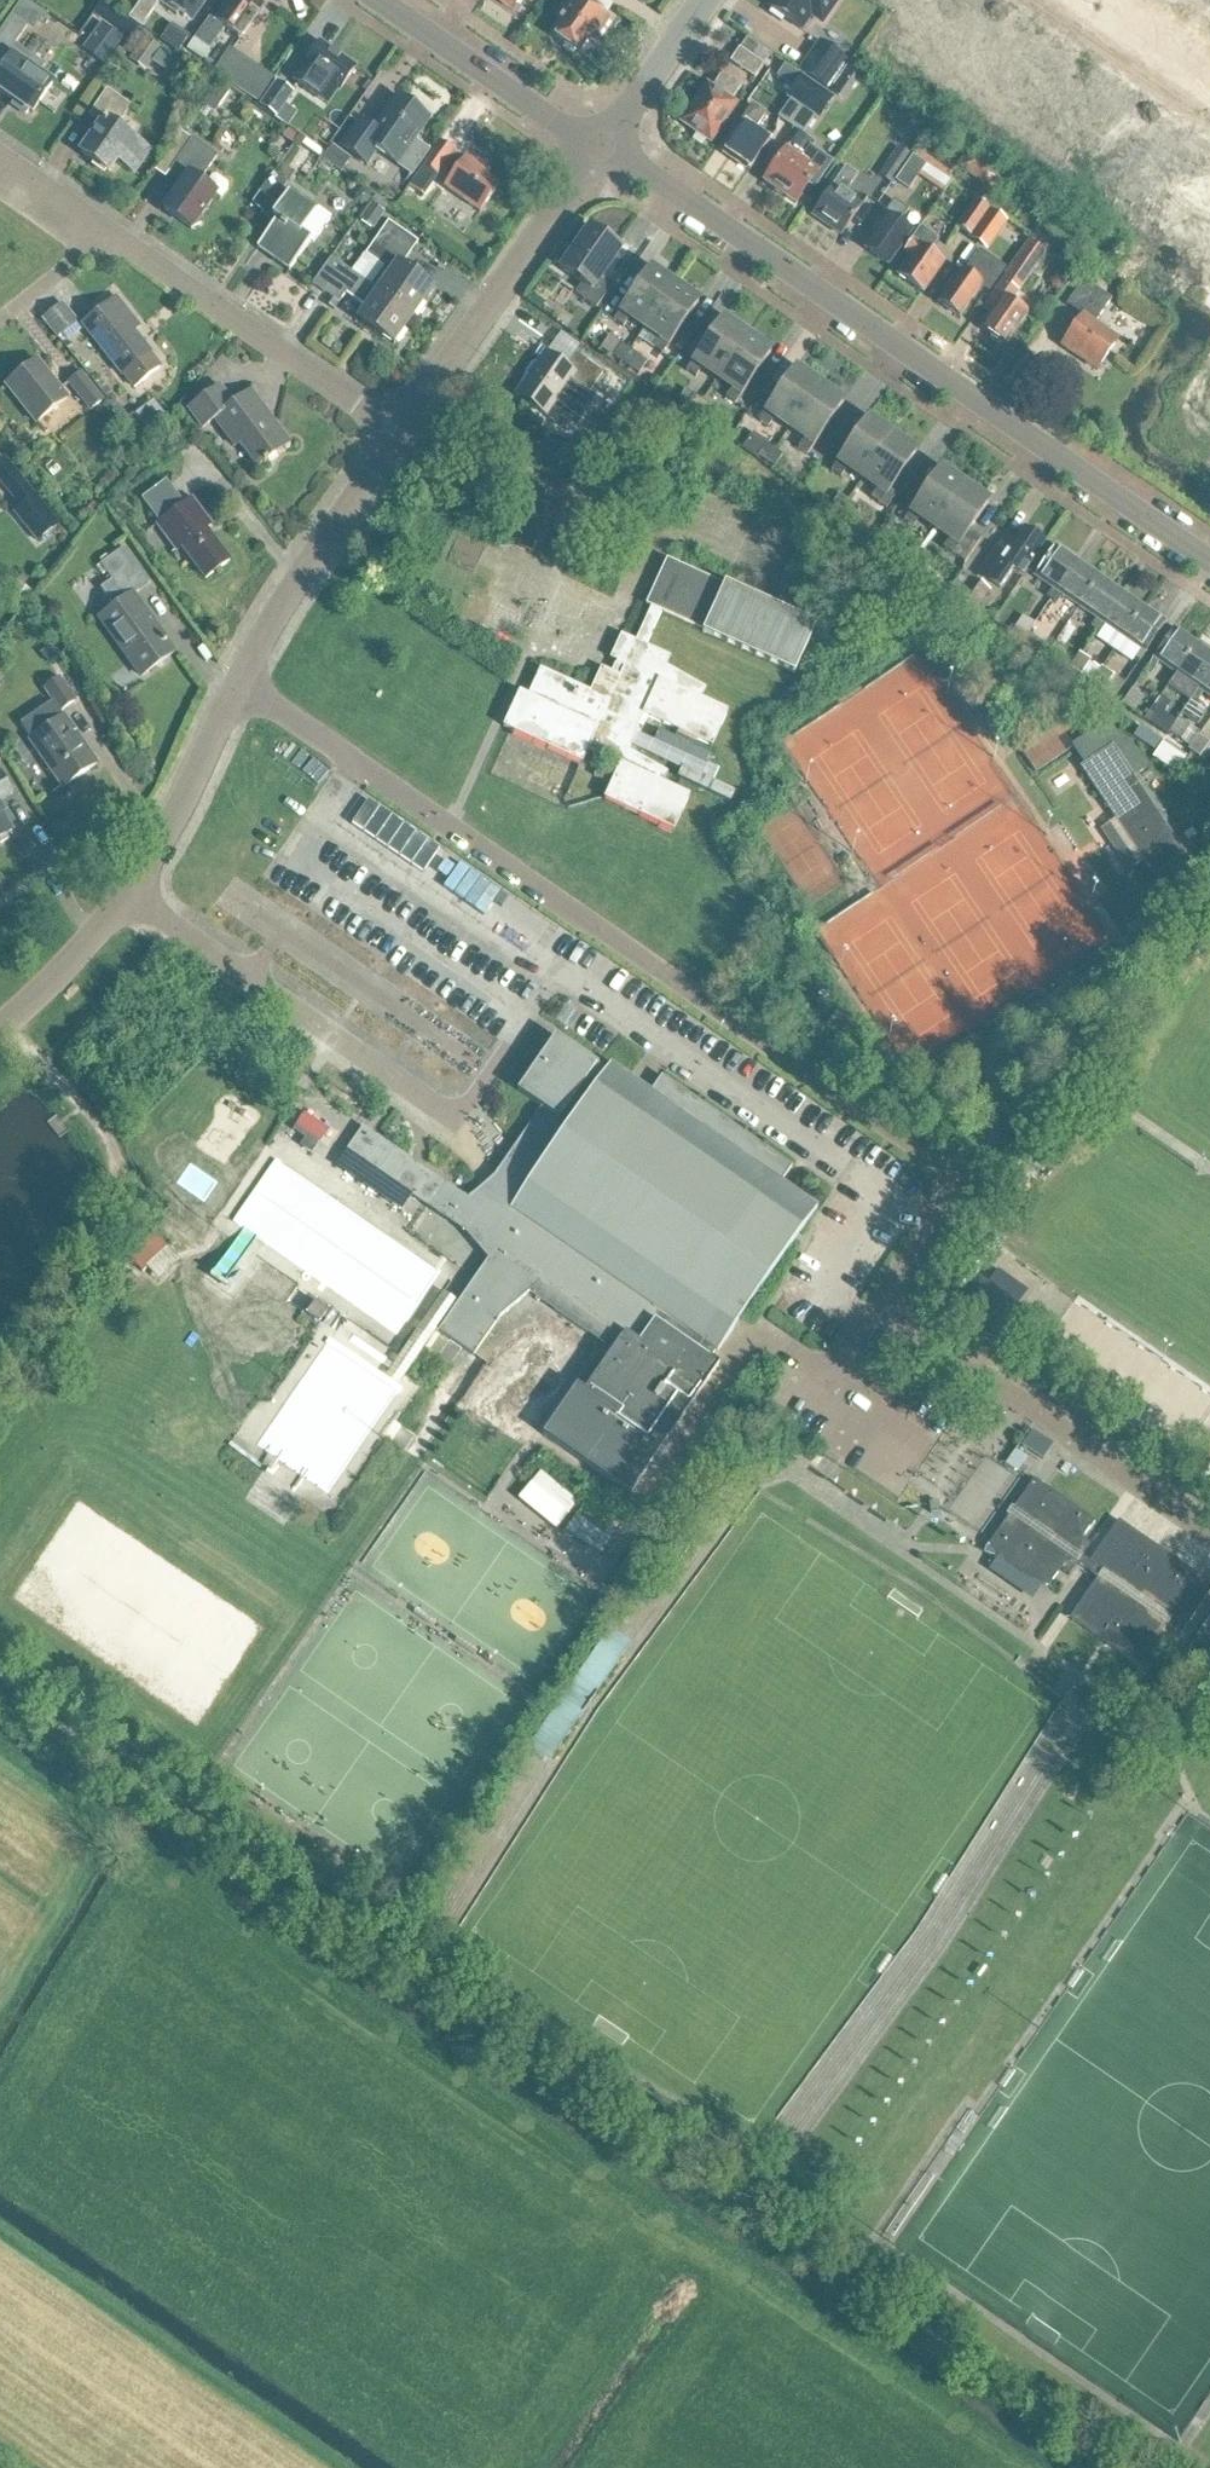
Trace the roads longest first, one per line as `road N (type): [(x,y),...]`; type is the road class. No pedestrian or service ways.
road 1 (residential): [(1209,1529),(883,1306),(963,1180),(238,680)]
road 2 (secondary): [(1209,565),(605,149)]
road 3 (residential): [(398,438),(605,149)]
road 4 (residential): [(398,438),(108,234)]
road 5 (residential): [(398,438),(238,680)]
road 6 (residential): [(344,1046),(124,898)]
road 7 (secondary): [(605,149),(391,0)]
road 8 (residential): [(238,680),(178,809),(124,898)]
road 9 (residential): [(605,149),(707,0)]
road 10 (residential): [(124,898),(77,957),(0,1028)]
road 11 (residential): [(1063,0),(1209,101)]
road 12 (residential): [(0,319),(108,234)]
road 13 (residential): [(108,234),(0,158)]

